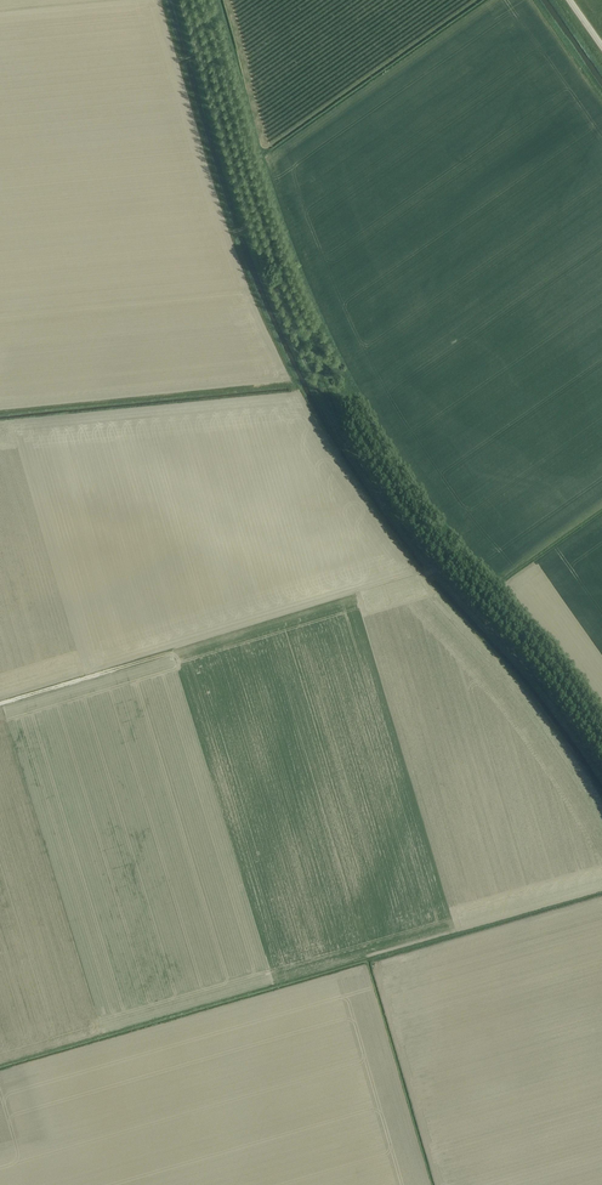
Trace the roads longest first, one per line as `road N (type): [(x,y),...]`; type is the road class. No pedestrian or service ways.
road 1 (track): [(182,0),(258,257),(334,421),(409,532),(543,685),(601,769)]

